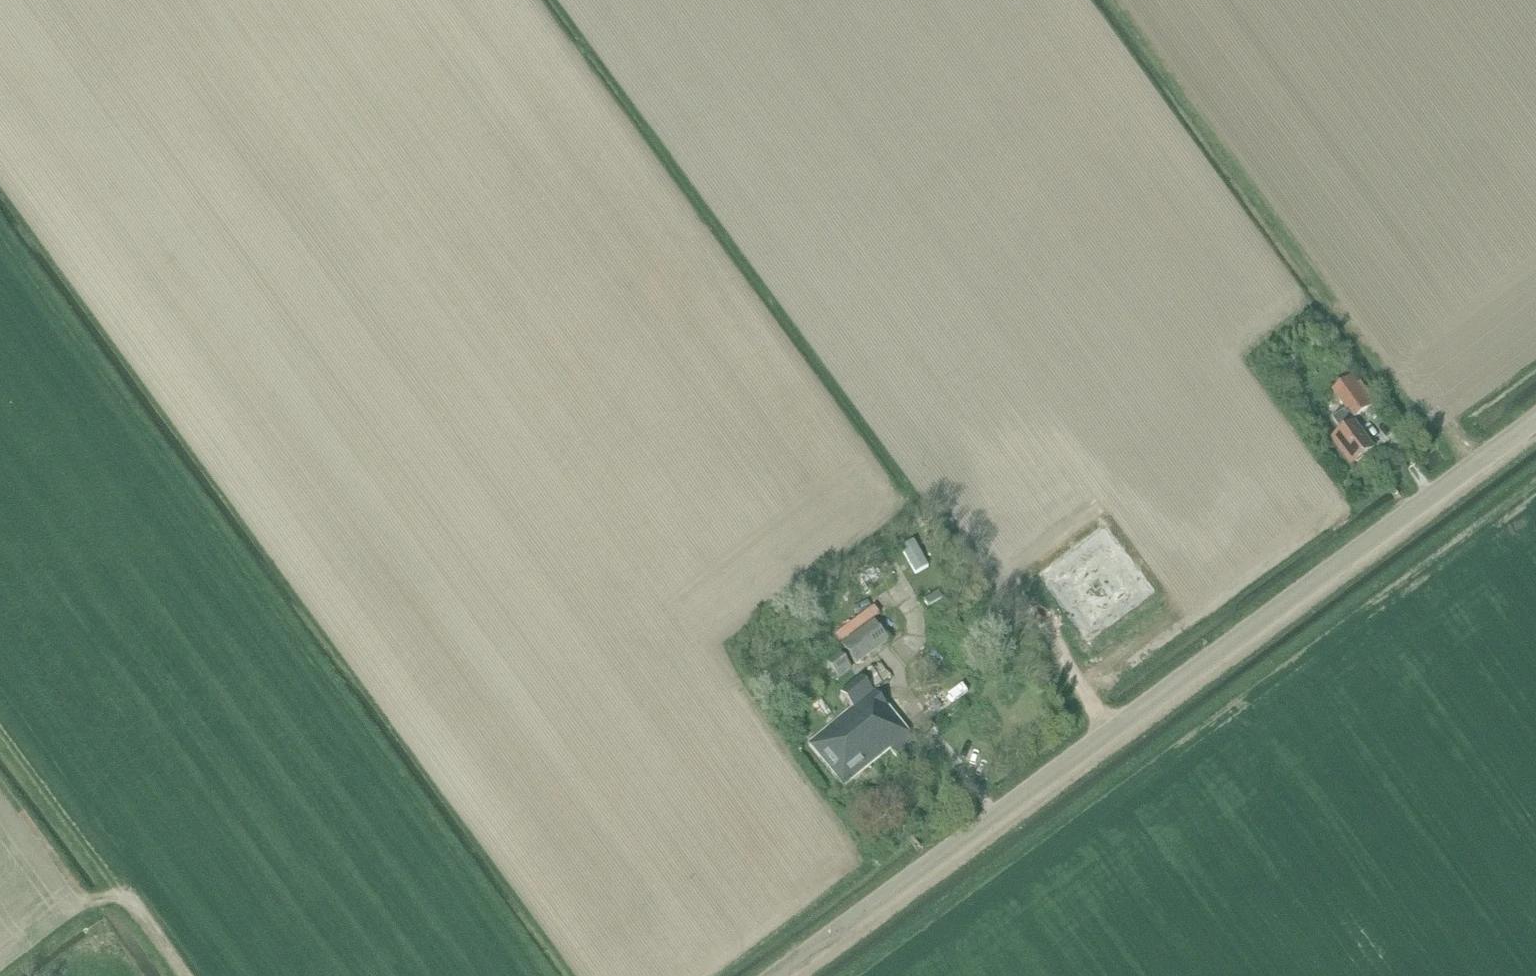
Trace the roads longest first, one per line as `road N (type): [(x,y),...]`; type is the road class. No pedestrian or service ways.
road 1 (unclassified): [(778,975),(1535,421)]

